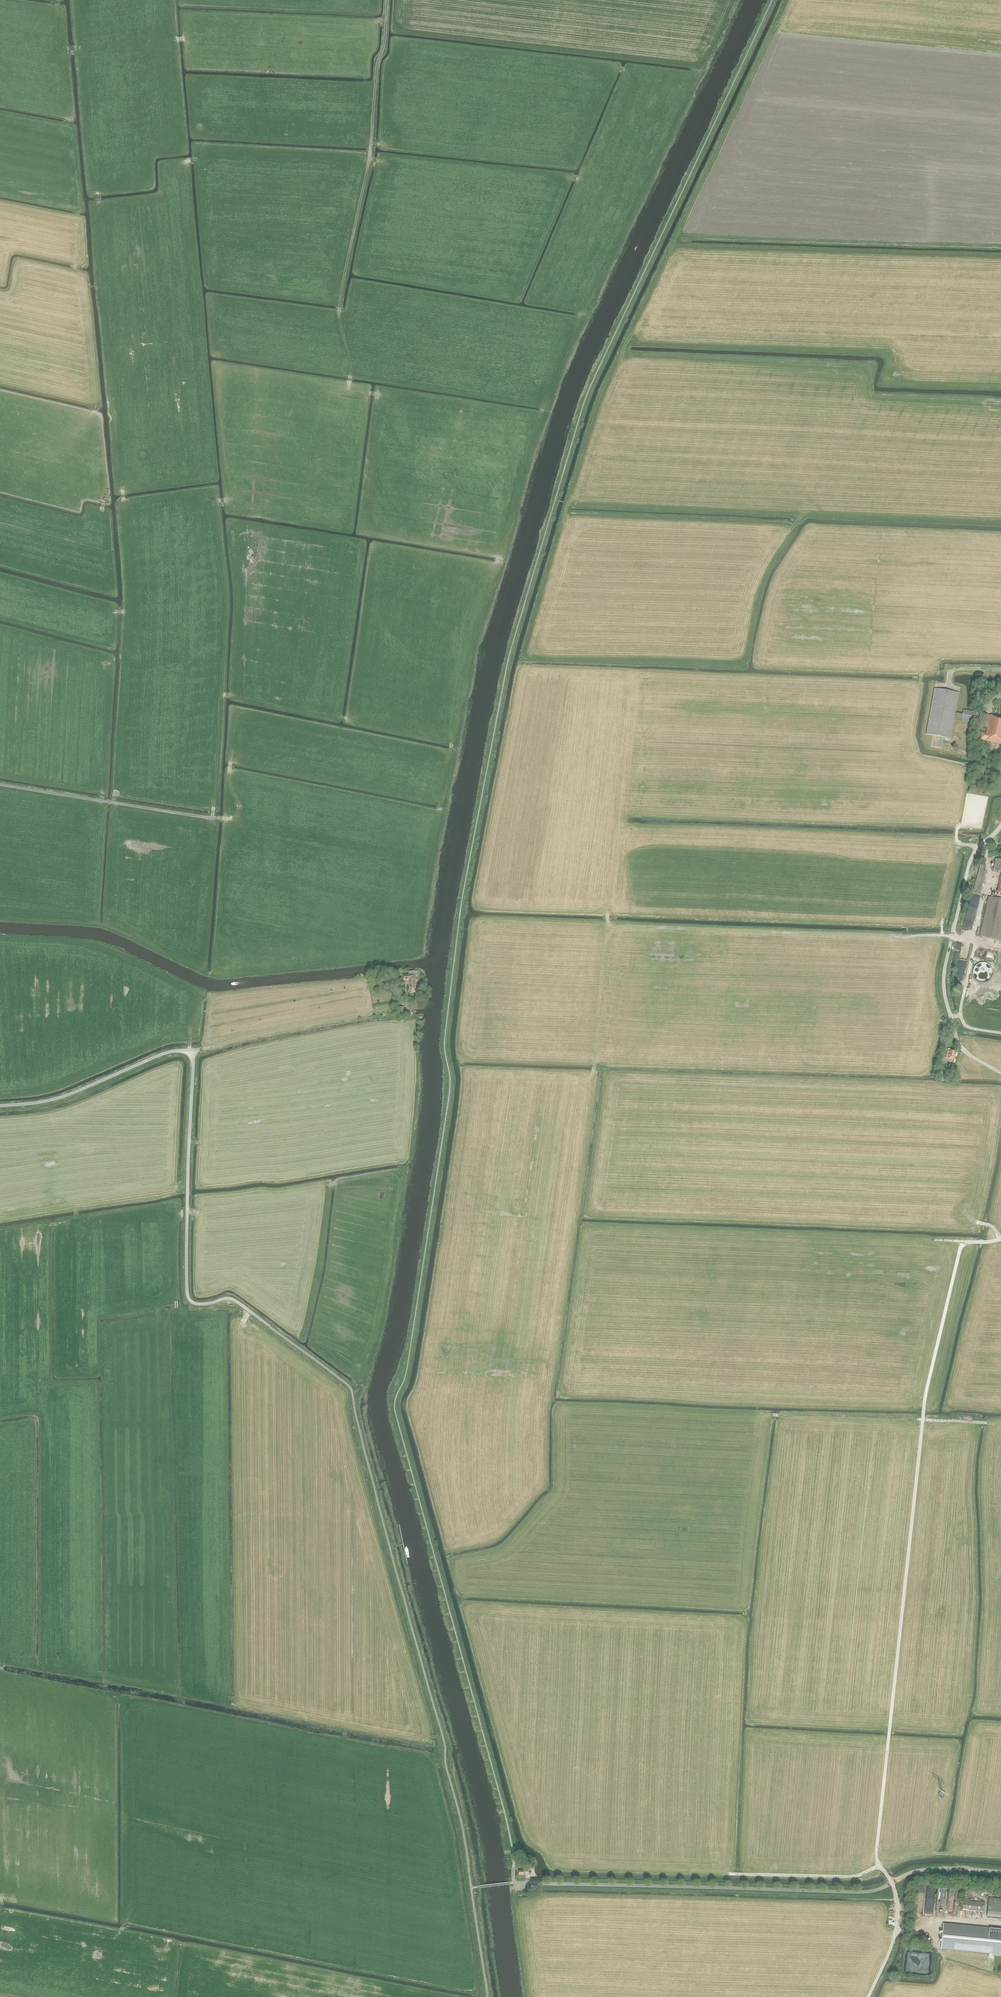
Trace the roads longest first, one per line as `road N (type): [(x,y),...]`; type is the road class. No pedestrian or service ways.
road 1 (unclassified): [(514,1883),(861,1892),(923,1870),(1000,1872)]
road 2 (track): [(880,1868),(923,1420)]
road 3 (track): [(387,0),(369,164),(339,311)]
road 4 (track): [(870,1996),(897,1928),(896,1896),(883,1869),(730,1874)]
road 5 (unclassified): [(1000,1073),(960,1047),(943,983),(970,862),(1000,825)]
road 6 (track): [(1000,1239),(967,1242),(960,1251),(923,1420),(987,1423)]
road 7 (track): [(215,819),(0,784)]
road 8 (track): [(975,941),(960,1012),(969,1028),(1000,1033)]

